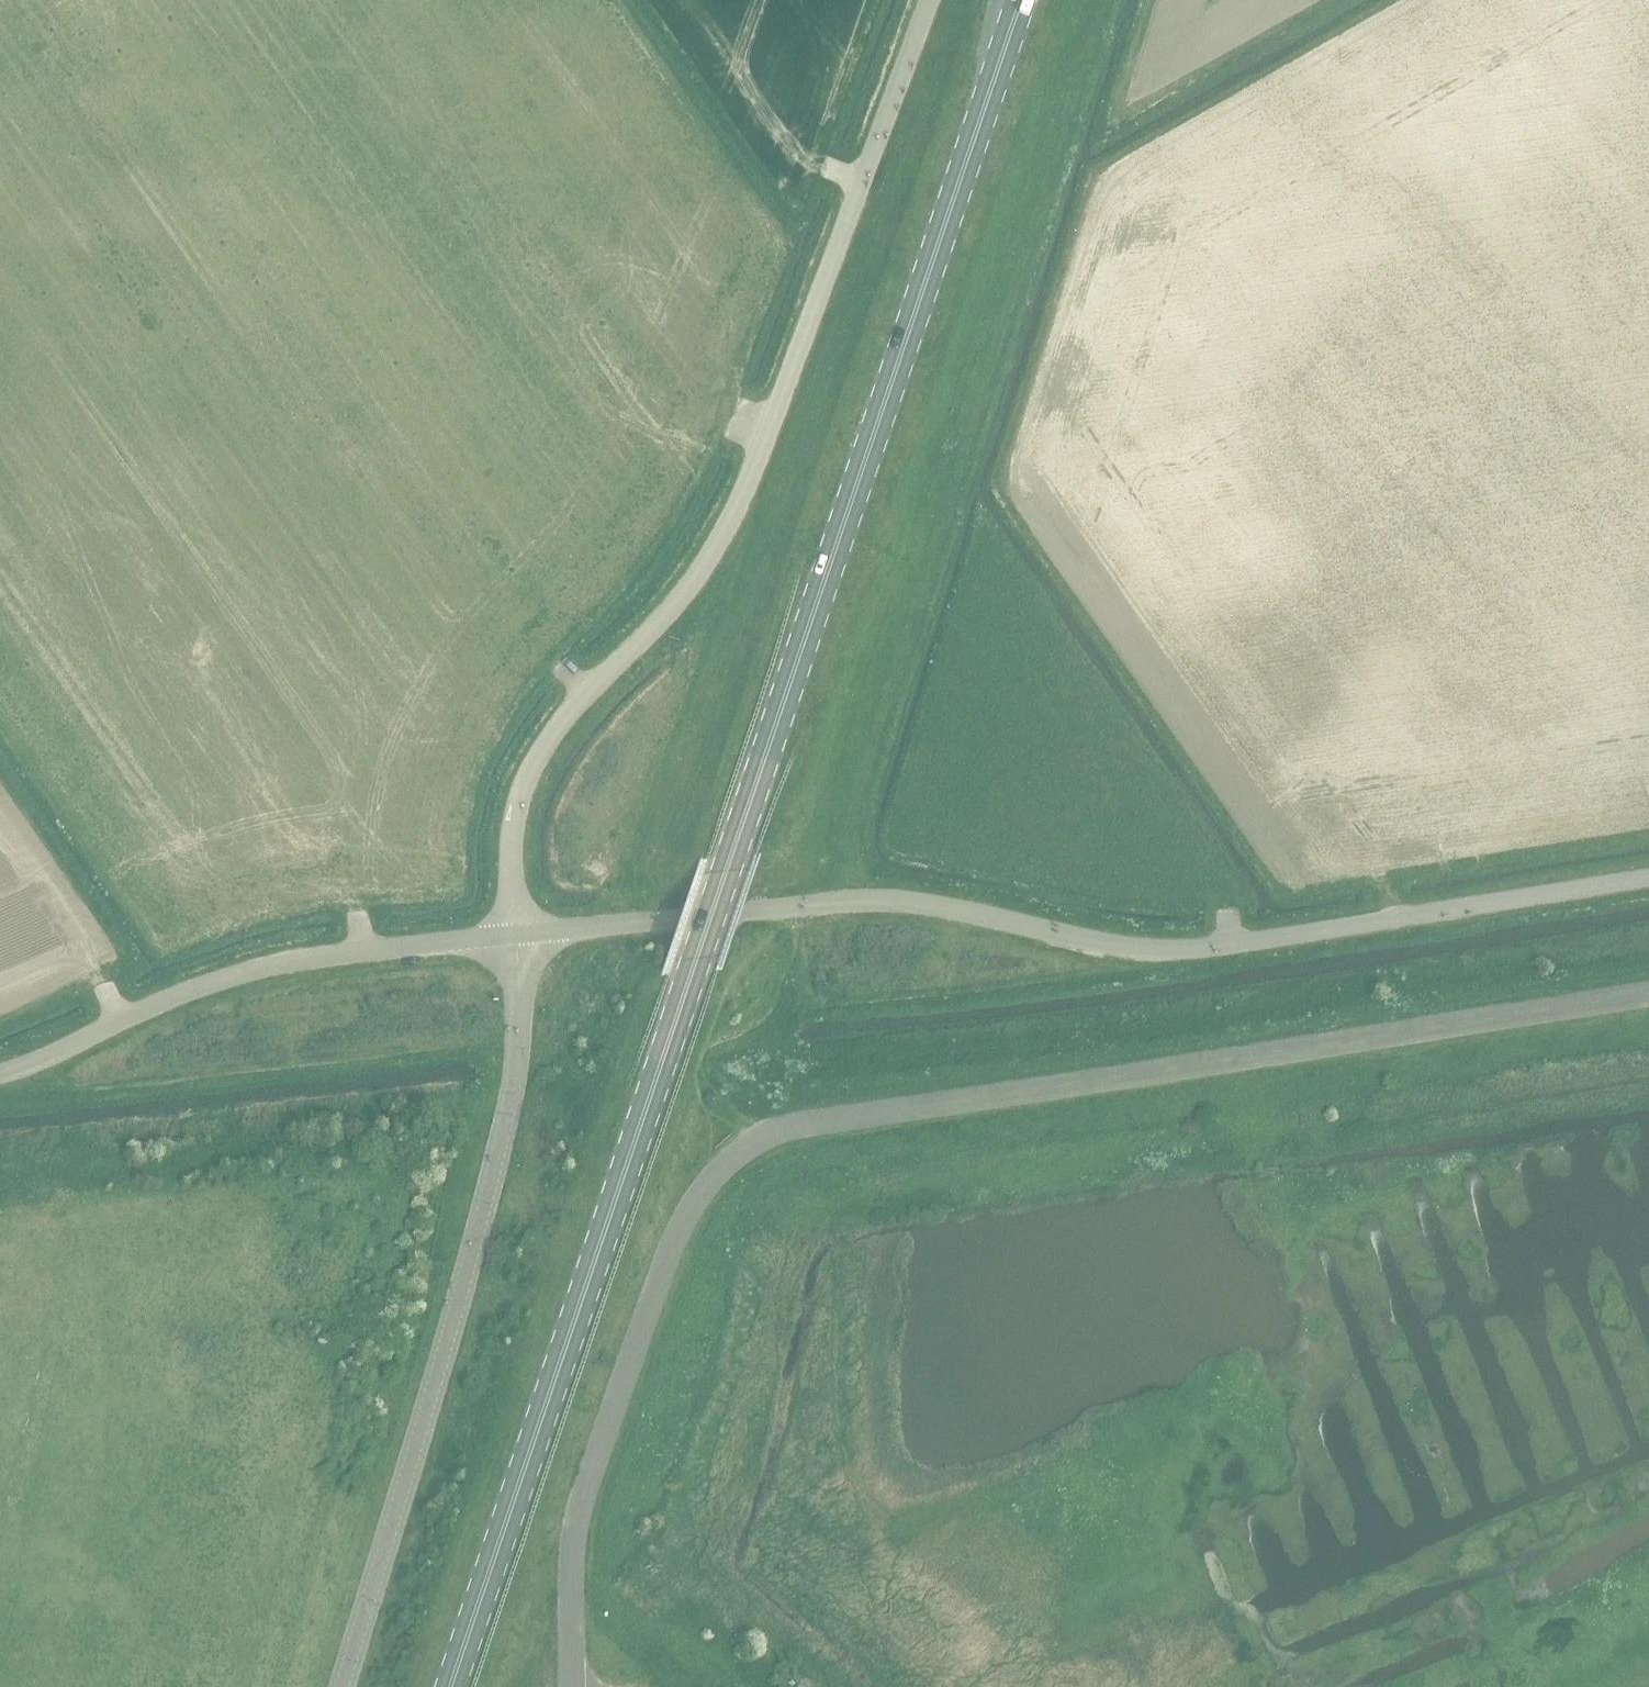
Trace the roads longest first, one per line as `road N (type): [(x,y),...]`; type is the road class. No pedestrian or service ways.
road 1 (primary): [(451,1686),(1020,0)]
road 2 (unclassified): [(570,1686),(574,1512),(698,1182),(741,1144),(829,1119),(1648,993)]
road 3 (unclassified): [(516,935),(889,900),(1164,954),(1648,879)]
road 4 (unclassified): [(930,0),(738,505),(686,591),(586,691),(520,793),(509,855),(516,935)]
road 5 (unclassified): [(340,1686),(506,1119),(517,1056),(516,935)]
road 6 (unclassified): [(516,935),(275,964),(215,981),(0,1074)]

